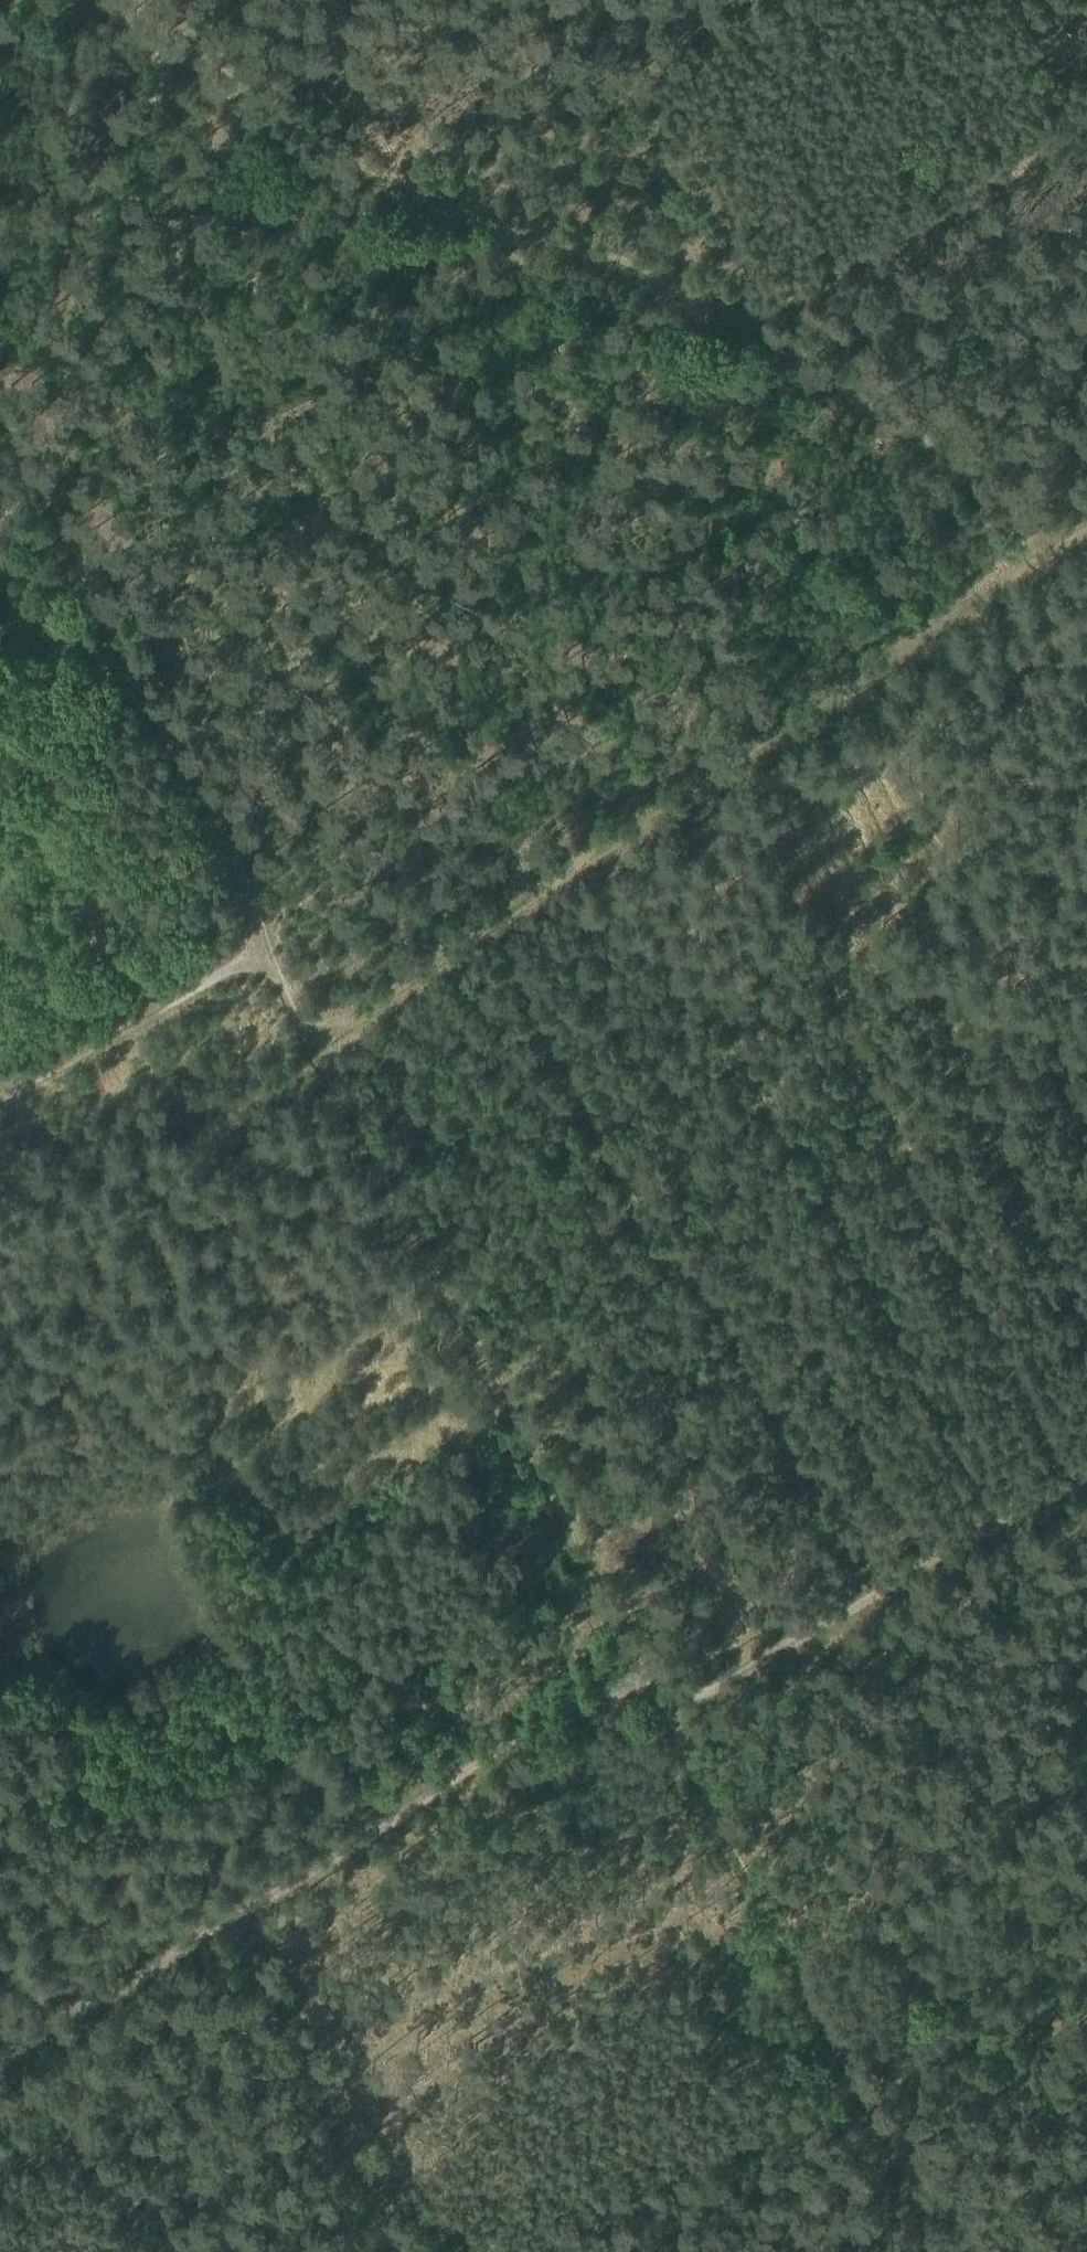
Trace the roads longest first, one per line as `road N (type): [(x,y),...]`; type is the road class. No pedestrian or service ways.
road 1 (track): [(83,2012),(556,1713),(609,1688),(703,1700),(1086,1476)]
road 2 (track): [(309,1035),(1042,556)]
road 3 (track): [(234,1918),(408,2251)]
road 4 (track): [(118,637),(214,817),(265,948)]
road 5 (track): [(0,1095),(265,948)]

